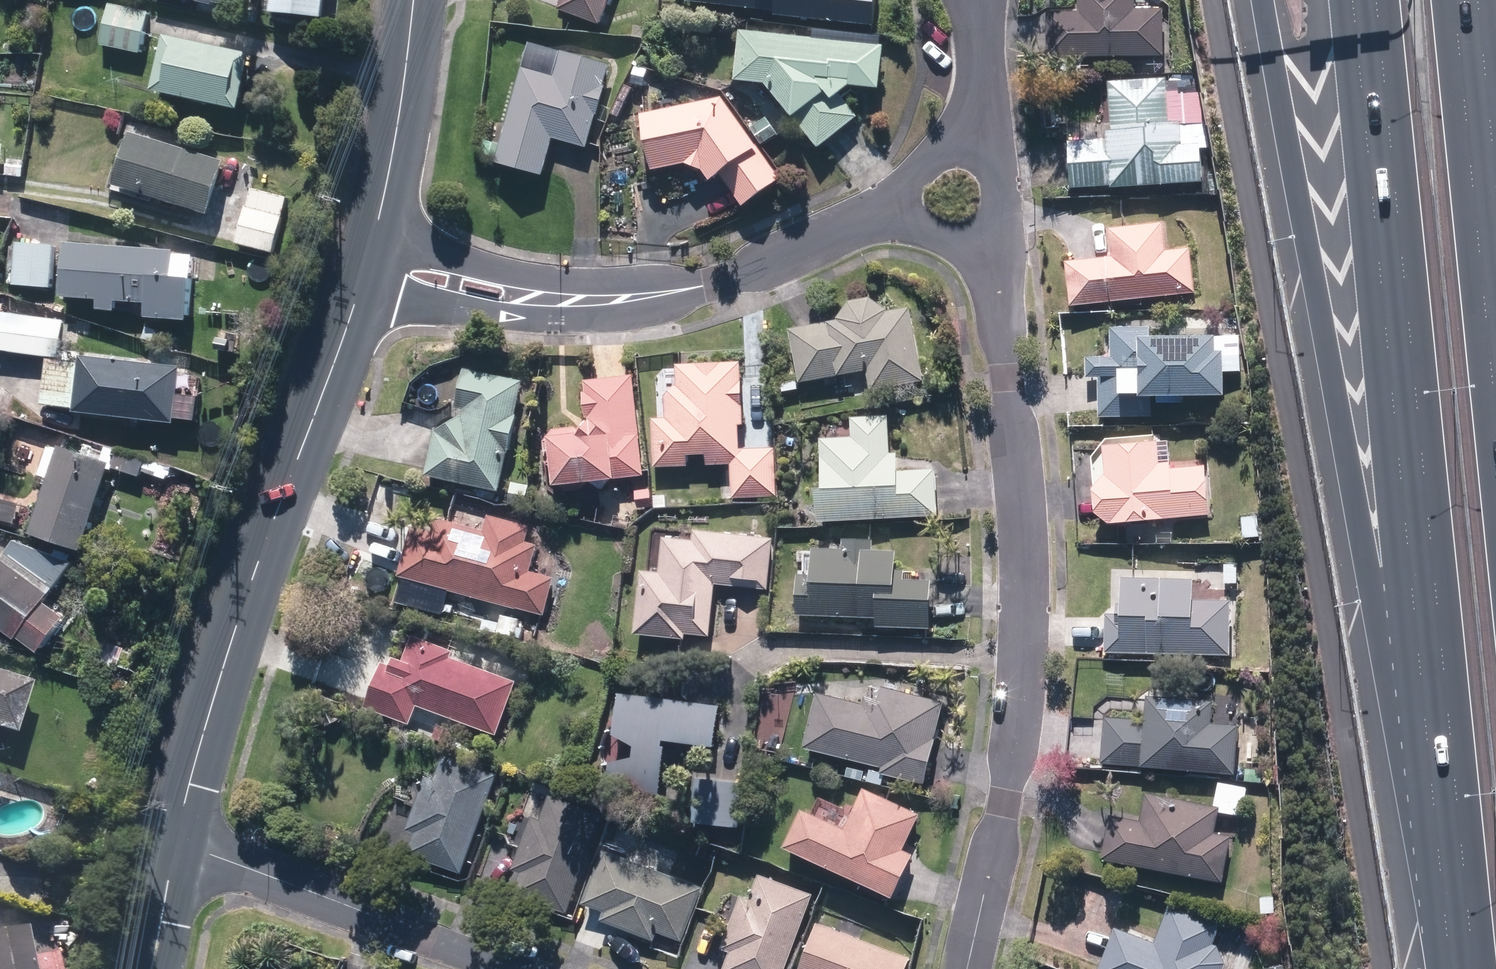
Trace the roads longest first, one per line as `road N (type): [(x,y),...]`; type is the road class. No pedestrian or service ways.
road 1 (motorway): [(1437,850),(1383,679),(1254,0)]
road 2 (motorway): [(1437,850),(1366,0)]
road 3 (residential): [(964,968),(1020,705),(1007,381),(981,231)]
road 4 (secondary): [(369,263),(268,538),(174,839)]
road 5 (residential): [(369,263),(514,296),(628,297),(748,274),(915,202)]
road 6 (residential): [(524,968),(174,839)]
road 7 (secondary): [(419,0),(369,263)]
road 8 (motorway): [(1472,0),(1495,241)]
road 9 (residential): [(969,0),(972,145)]
road 10 (secondary): [(174,839),(149,968)]

